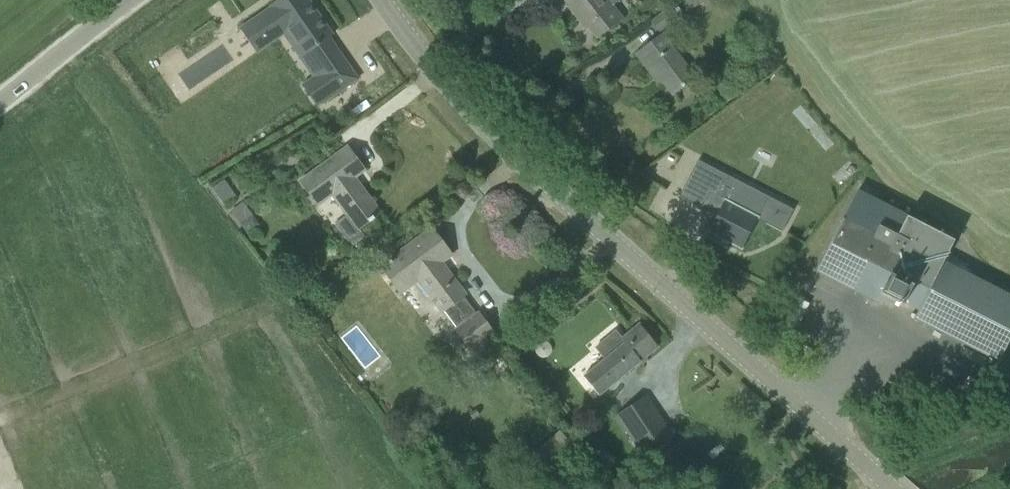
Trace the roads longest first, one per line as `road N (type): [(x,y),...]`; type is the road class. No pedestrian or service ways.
road 1 (tertiary): [(894,488),(551,188),(426,59),(384,0)]
road 2 (track): [(0,419),(262,310)]
road 3 (unclassified): [(0,102),(133,0)]

